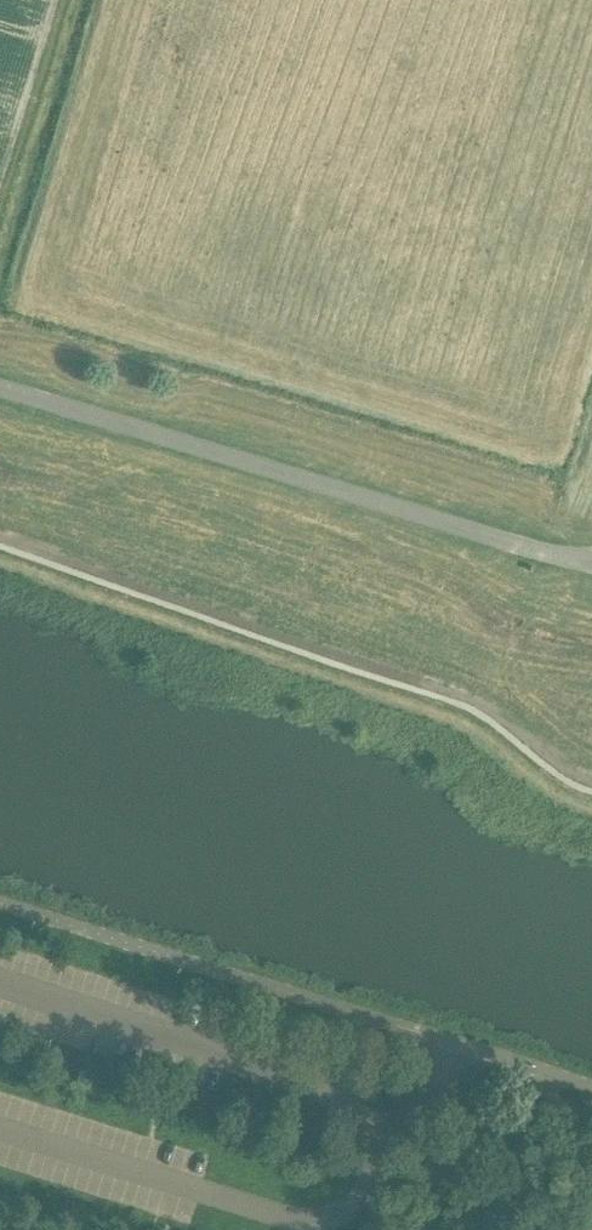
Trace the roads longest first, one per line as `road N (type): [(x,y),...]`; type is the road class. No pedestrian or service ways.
road 1 (unclassified): [(0,982),(332,1090),(393,1158)]
road 2 (unclassified): [(0,1129),(296,1221),(343,1214),(393,1158)]
road 3 (unclassified): [(591,1088),(456,1044)]
road 4 (unclassified): [(393,1158),(456,1044)]

